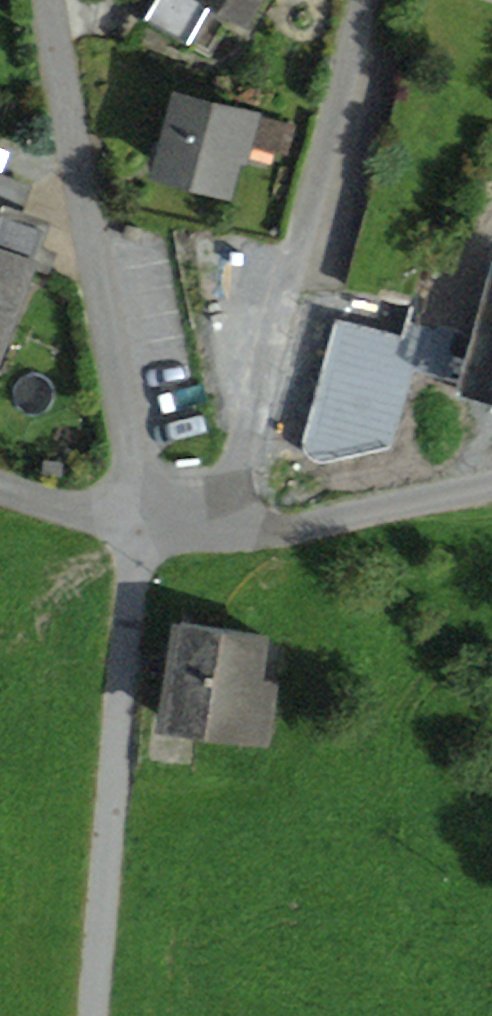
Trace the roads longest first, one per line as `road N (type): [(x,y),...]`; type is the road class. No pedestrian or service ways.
road 1 (residential): [(369,0),(229,525)]
road 2 (residential): [(45,0),(134,521)]
road 3 (residential): [(134,521),(93,1015)]
road 4 (residential): [(229,525),(324,523),(491,485)]
road 5 (residential): [(0,489),(134,521)]

